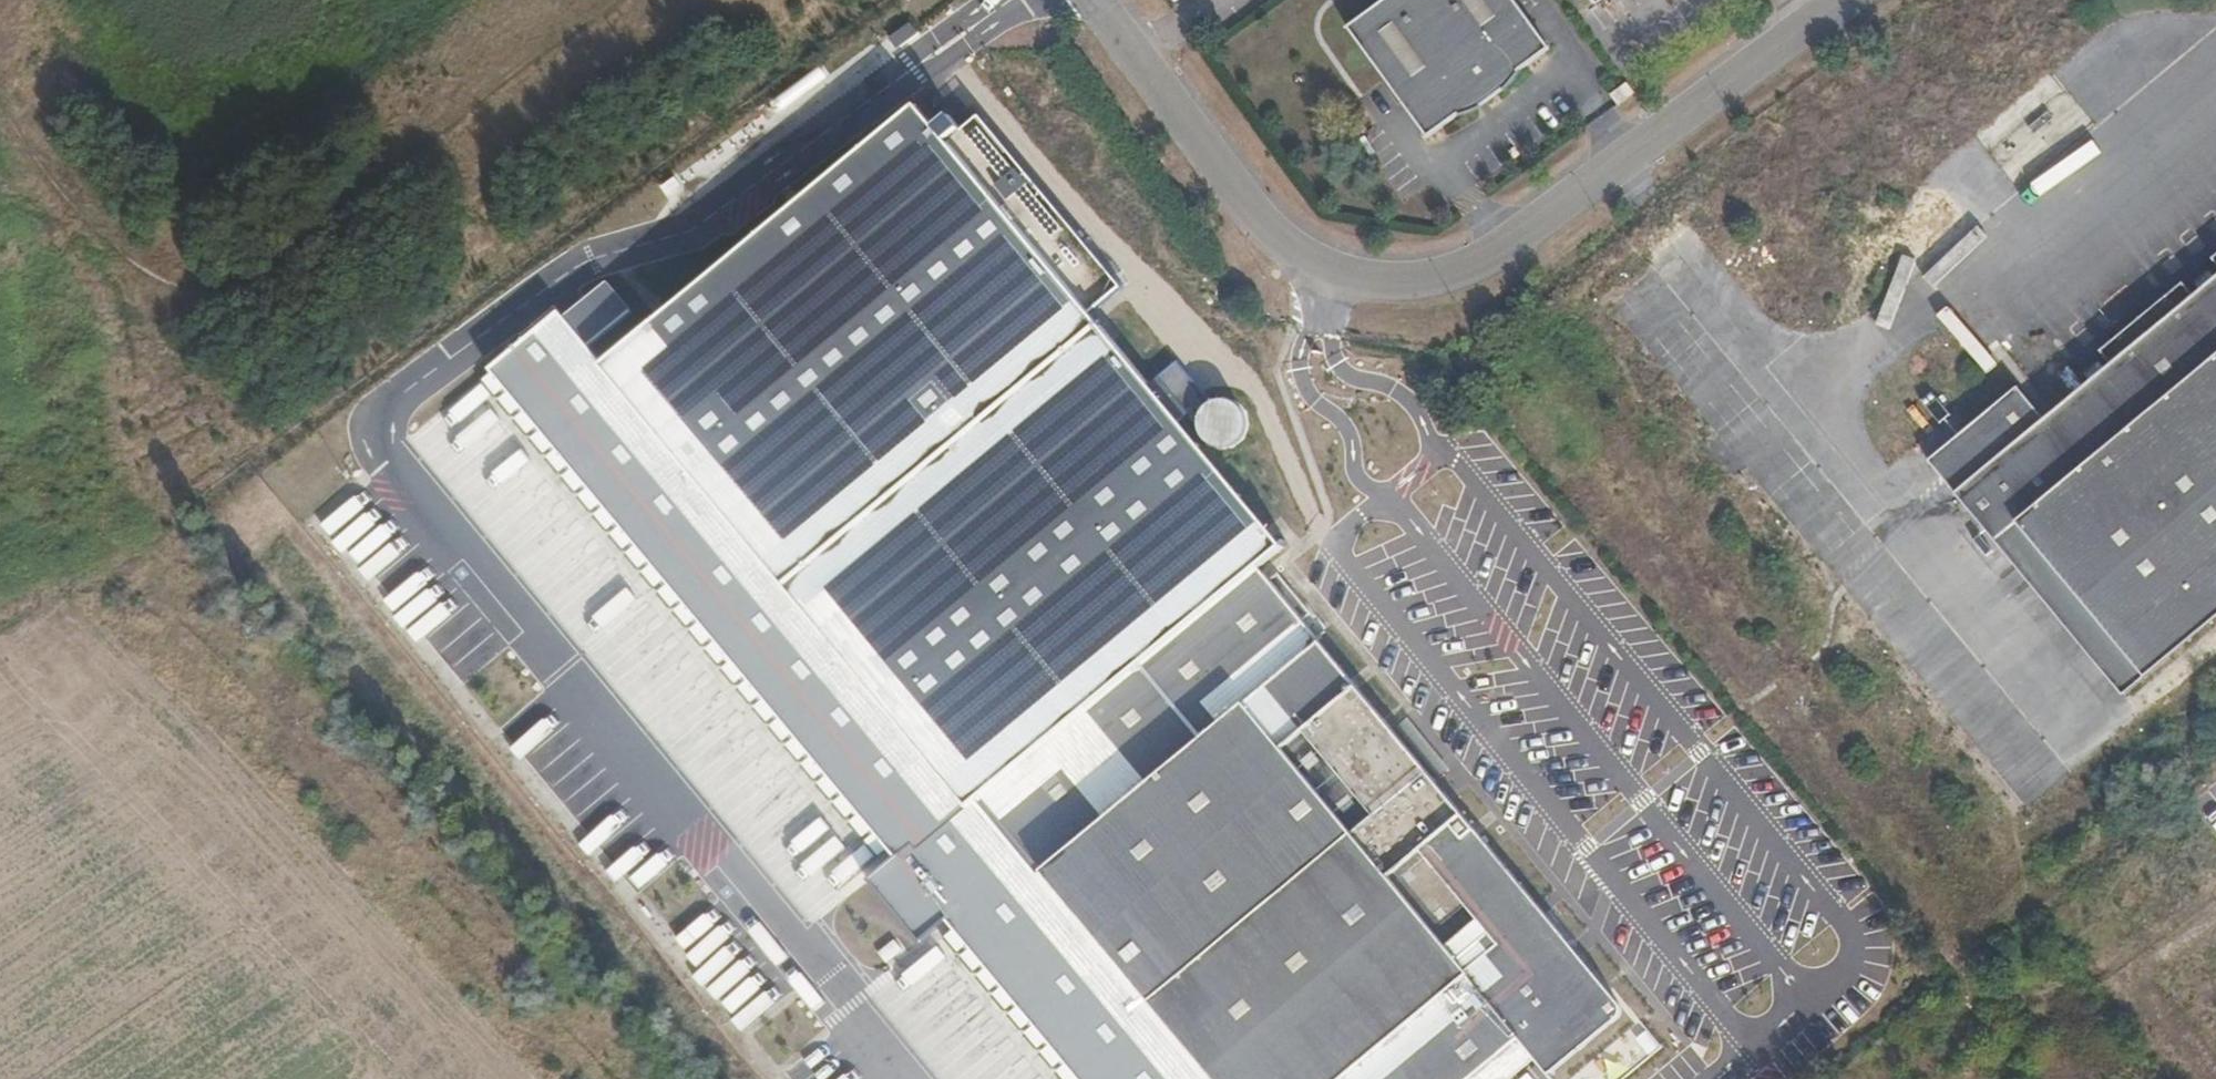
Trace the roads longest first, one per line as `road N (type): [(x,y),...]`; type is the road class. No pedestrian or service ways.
road 1 (unclassified): [(1844,0),(1502,248),(1450,273),(1400,282),(1330,270),(1269,232),(1095,0)]
road 2 (track): [(0,388),(25,433),(173,574),(537,975),(643,1078)]

